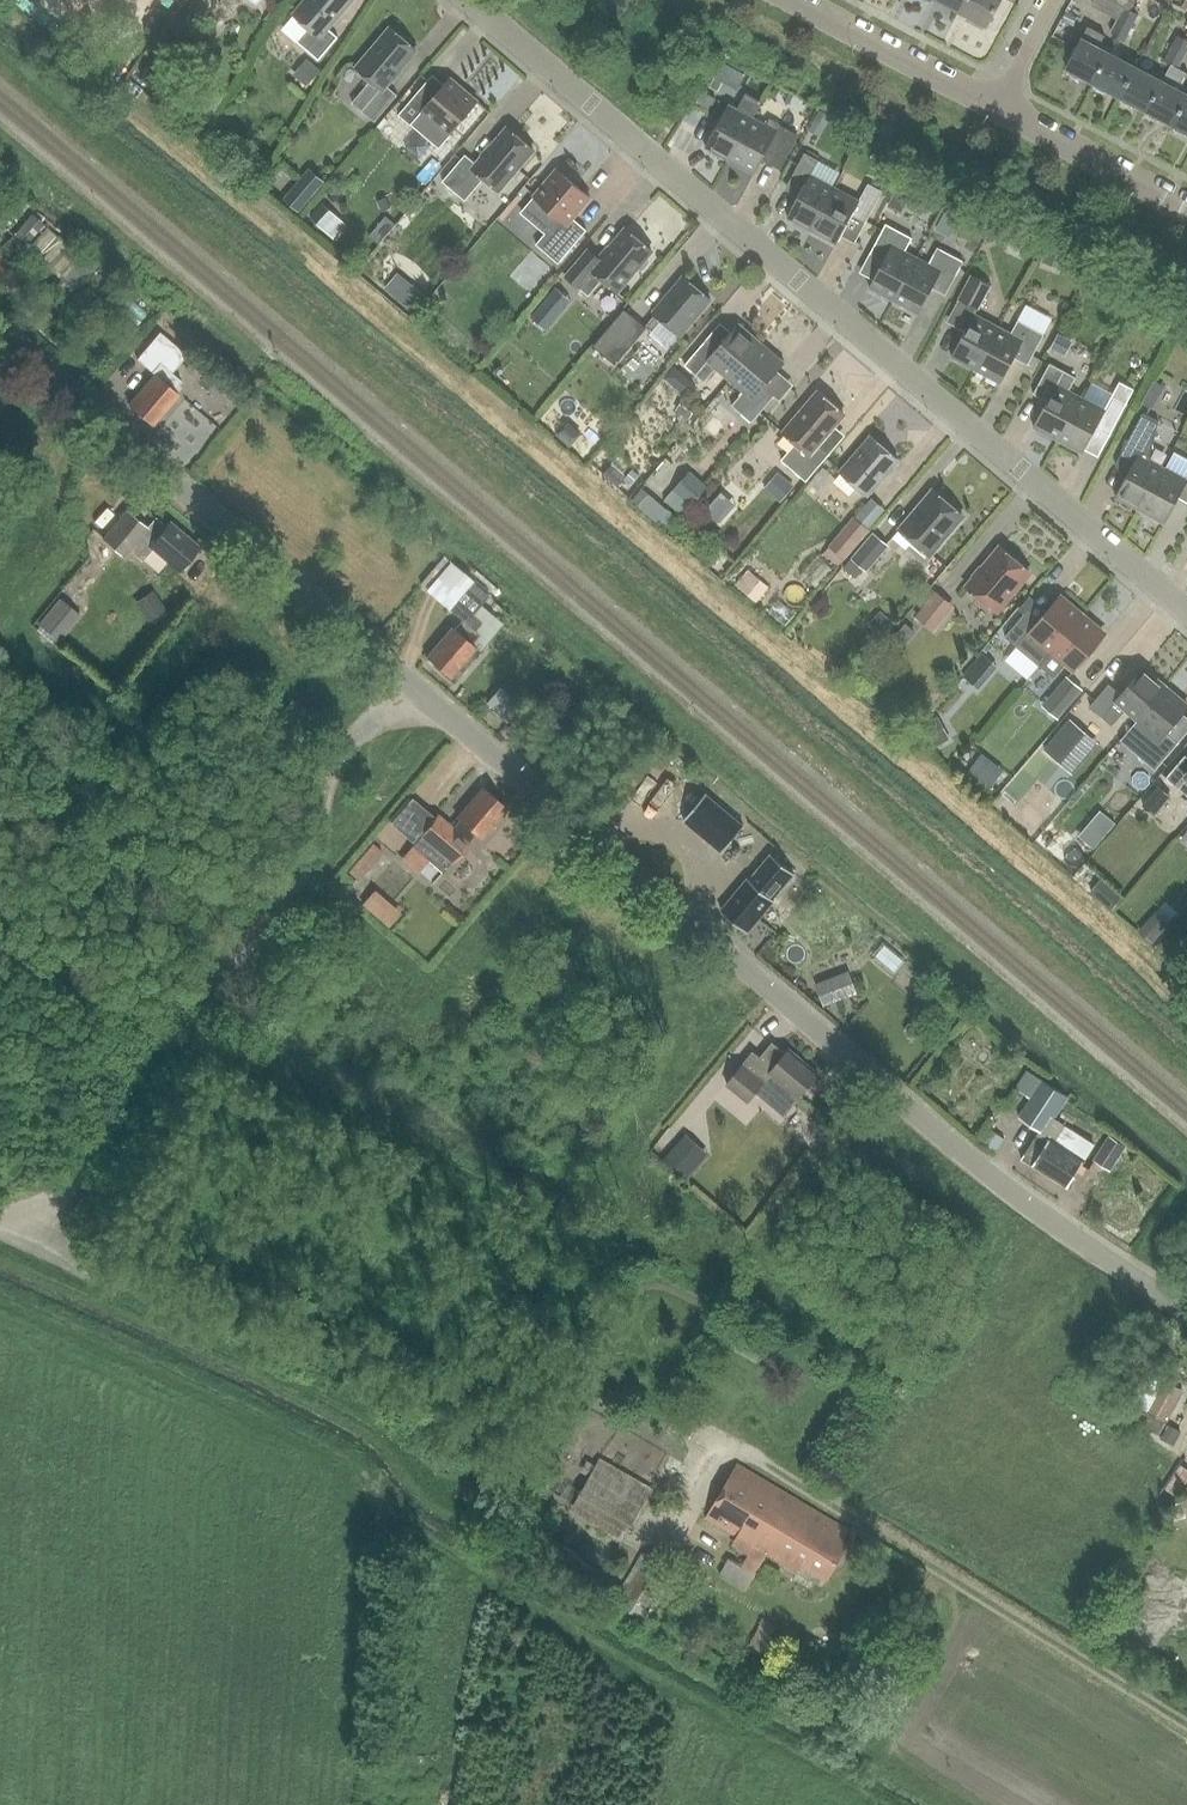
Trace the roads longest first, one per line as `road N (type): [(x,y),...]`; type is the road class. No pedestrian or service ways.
road 1 (unclassified): [(1186,1312),(995,1181),(0,339)]
road 2 (unclassified): [(1186,611),(468,0)]
road 3 (unclassified): [(792,0),(993,107)]
road 4 (unclassified): [(993,107),(1186,208)]
road 5 (residential): [(993,107),(1050,0)]

